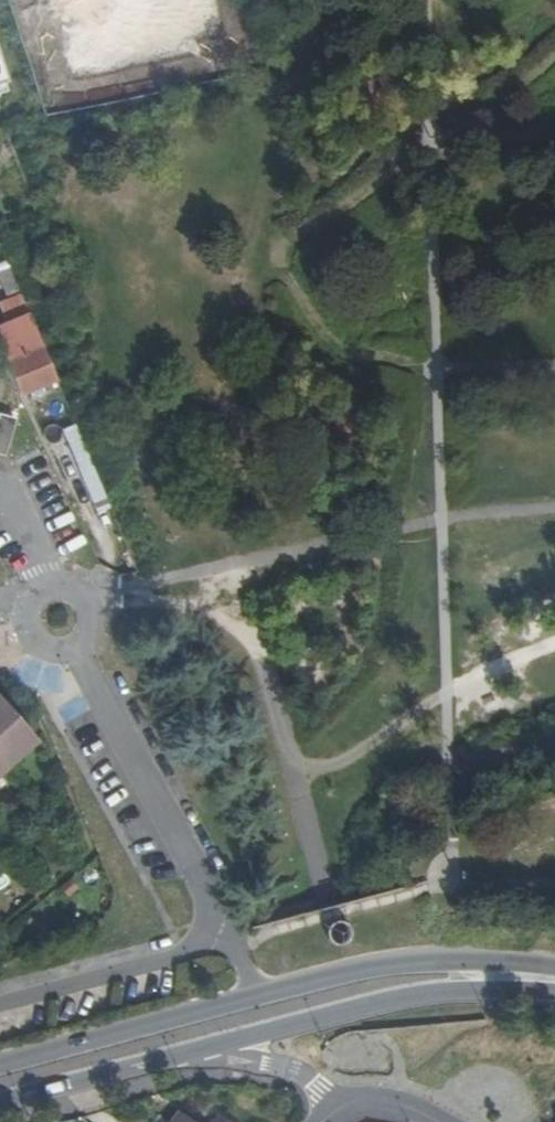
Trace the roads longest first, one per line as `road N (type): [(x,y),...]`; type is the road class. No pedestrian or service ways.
road 1 (residential): [(237,945),(63,618)]
road 2 (secondary): [(210,1046),(378,997),(554,984)]
road 3 (secondary): [(554,976),(471,959),(374,968),(248,995)]
road 4 (secondary): [(248,995),(0,1063)]
road 5 (secondary): [(0,1102),(210,1046)]
road 6 (residential): [(210,1046),(287,1067),(342,1106)]
road 7 (unclassified): [(63,618),(33,543),(0,501)]

